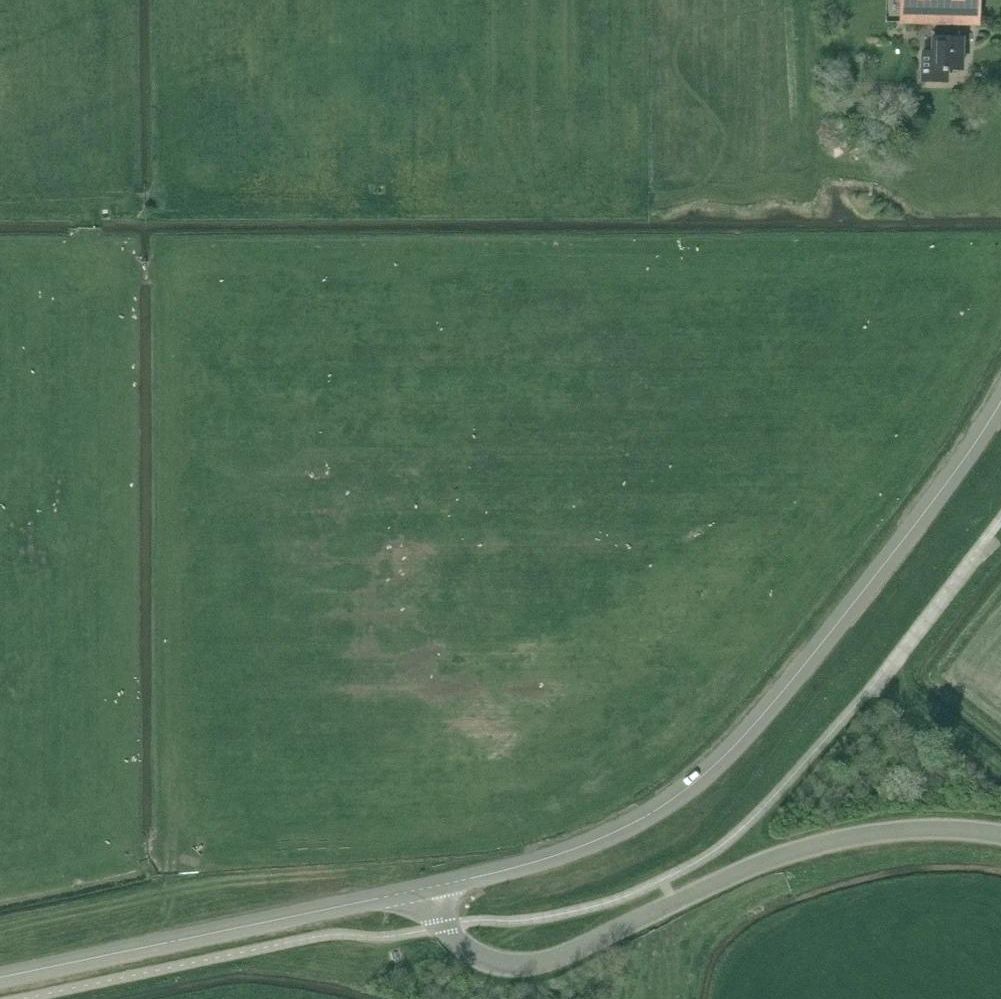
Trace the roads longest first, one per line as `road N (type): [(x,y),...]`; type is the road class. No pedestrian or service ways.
road 1 (tertiary): [(435,887),(600,839),(704,775),(767,712),(1000,406)]
road 2 (tertiary): [(1000,835),(940,829),(844,838),(519,966),(480,959),(456,942),(435,887)]
road 3 (tertiary): [(0,981),(435,887)]

